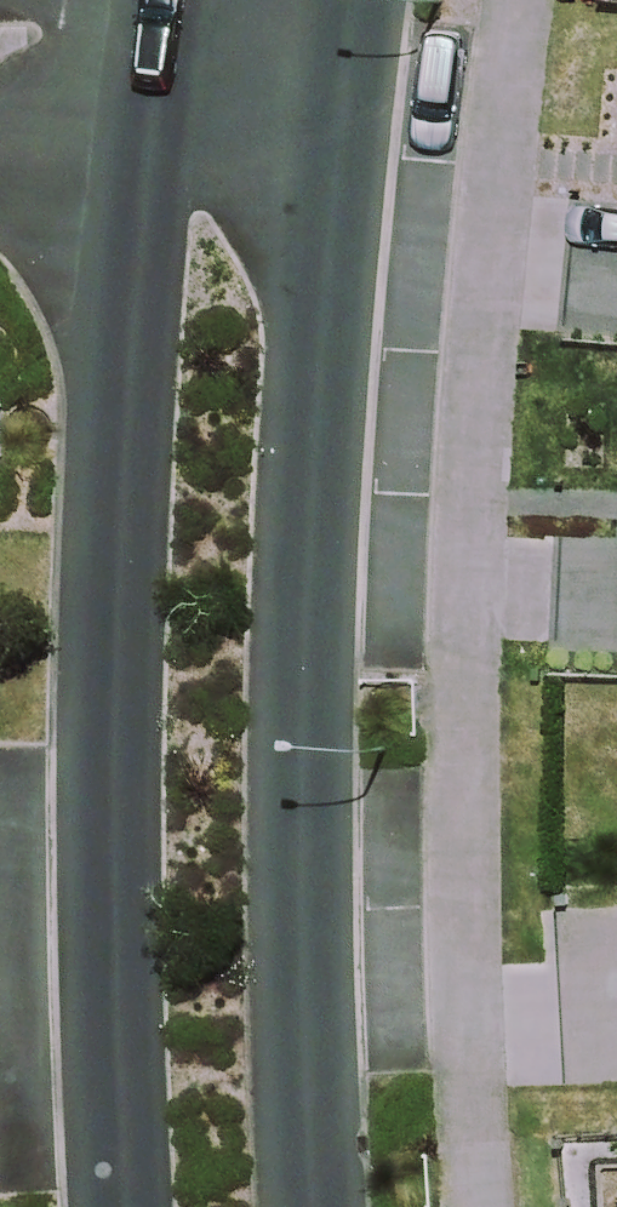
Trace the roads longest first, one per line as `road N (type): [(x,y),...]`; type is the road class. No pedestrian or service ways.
road 1 (secondary): [(126,1206),(109,979),(144,162)]
road 2 (secondary): [(337,176),(300,897),(309,1206)]
road 3 (residential): [(337,176),(144,162)]
road 4 (secondary): [(353,0),(337,176)]
road 5 (secondary): [(144,162),(160,0)]
road 6 (residential): [(144,162),(0,153)]

